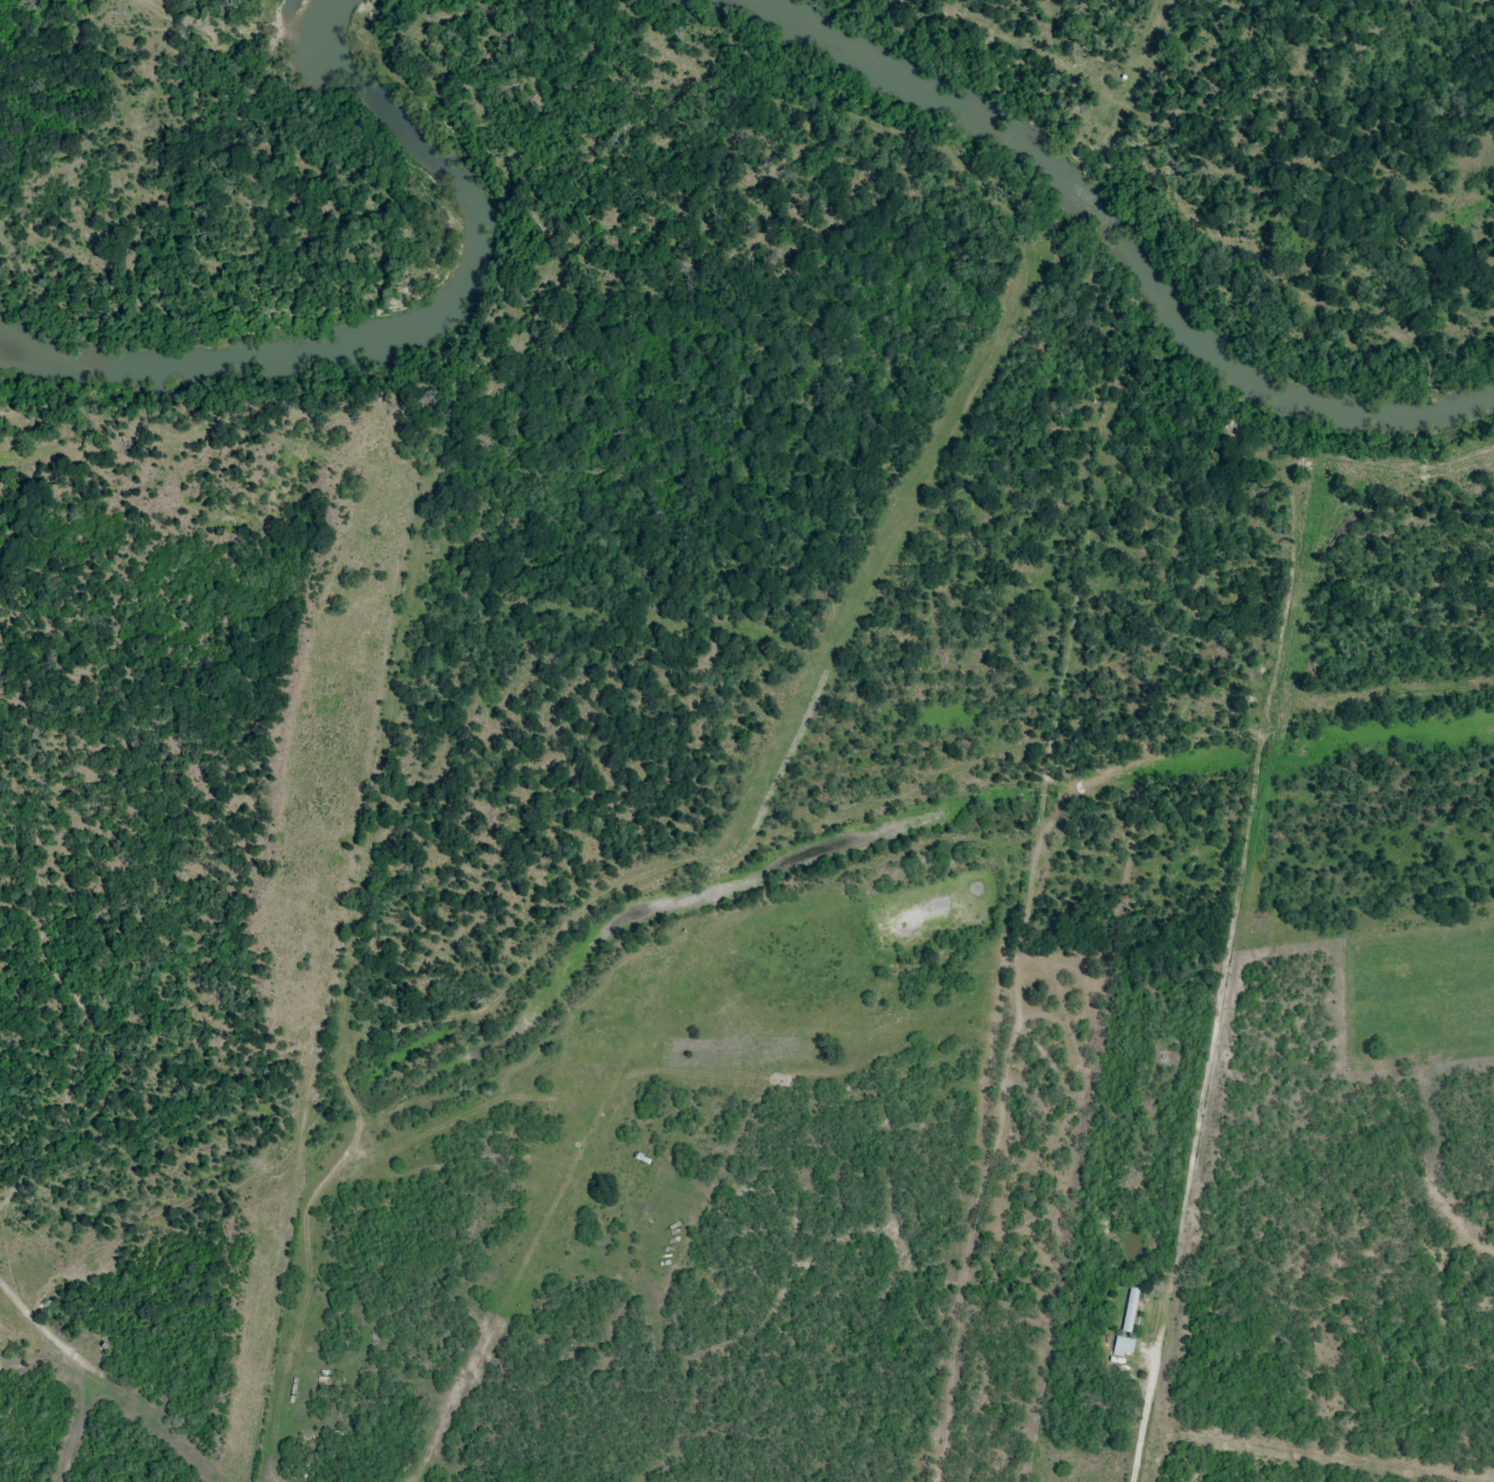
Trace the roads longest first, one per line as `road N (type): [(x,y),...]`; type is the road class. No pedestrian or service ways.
road 1 (track): [(1131,1481),(1230,904)]

